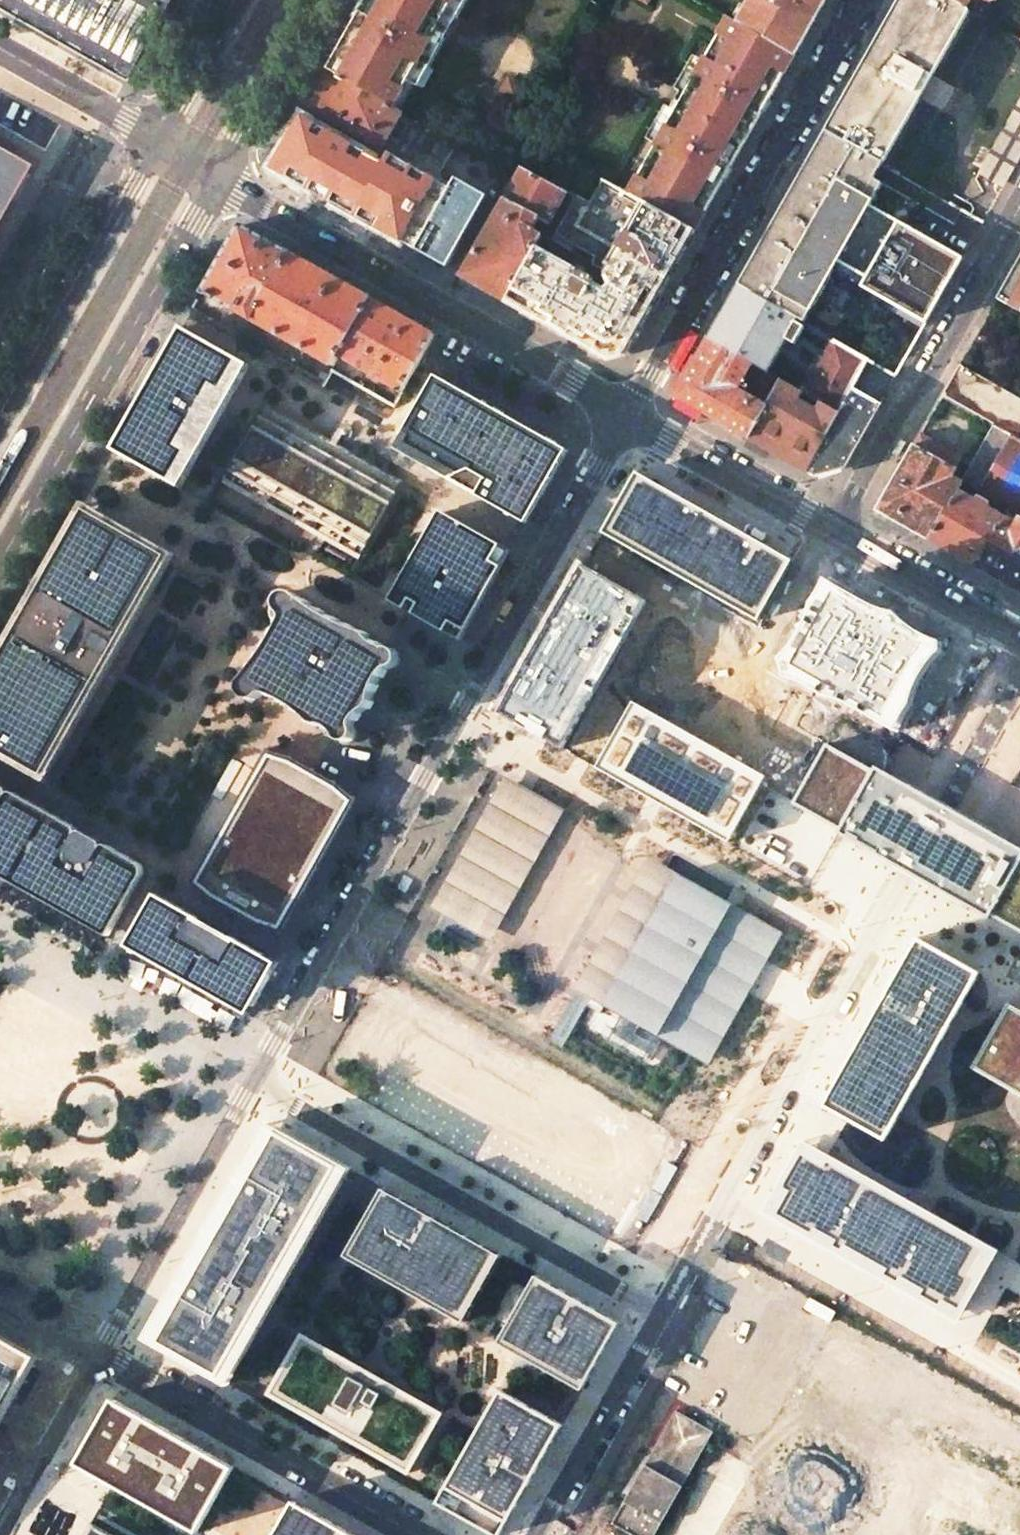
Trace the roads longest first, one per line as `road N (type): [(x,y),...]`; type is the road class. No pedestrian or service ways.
road 1 (residential): [(627,417),(253,1082)]
road 2 (residential): [(661,1314),(1019,679)]
road 3 (residential): [(864,0),(627,417)]
road 4 (tertiary): [(216,173),(627,417)]
road 5 (residential): [(253,1082),(661,1314)]
road 6 (residential): [(0,557),(216,173)]
road 7 (residential): [(833,535),(1019,206)]
road 8 (residential): [(98,1358),(413,1534)]
road 9 (residential): [(162,142),(0,421)]
road 10 (residential): [(253,1082),(98,1358)]
road 11 (residential): [(536,1534),(661,1314)]
road 12 (tertiary): [(833,535),(627,417)]
road 13 (tertiary): [(1019,641),(833,535)]
road 14 (residential): [(0,1532),(98,1358)]
road 15 (tertiary): [(216,173),(314,0)]
road 16 (residential): [(0,49),(162,142)]
road 17 (tertiary): [(242,0),(162,142)]

